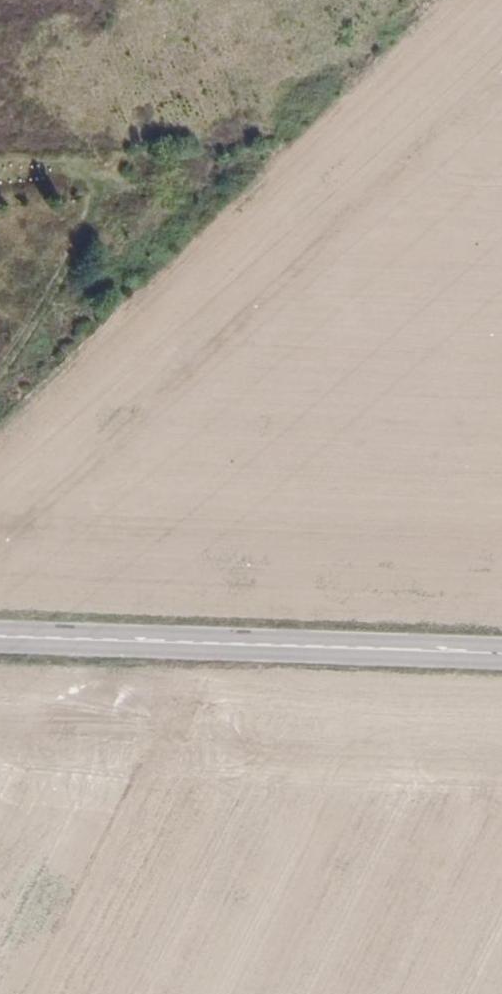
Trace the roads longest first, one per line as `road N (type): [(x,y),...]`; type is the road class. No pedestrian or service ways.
road 1 (secondary): [(501,655),(0,638)]

